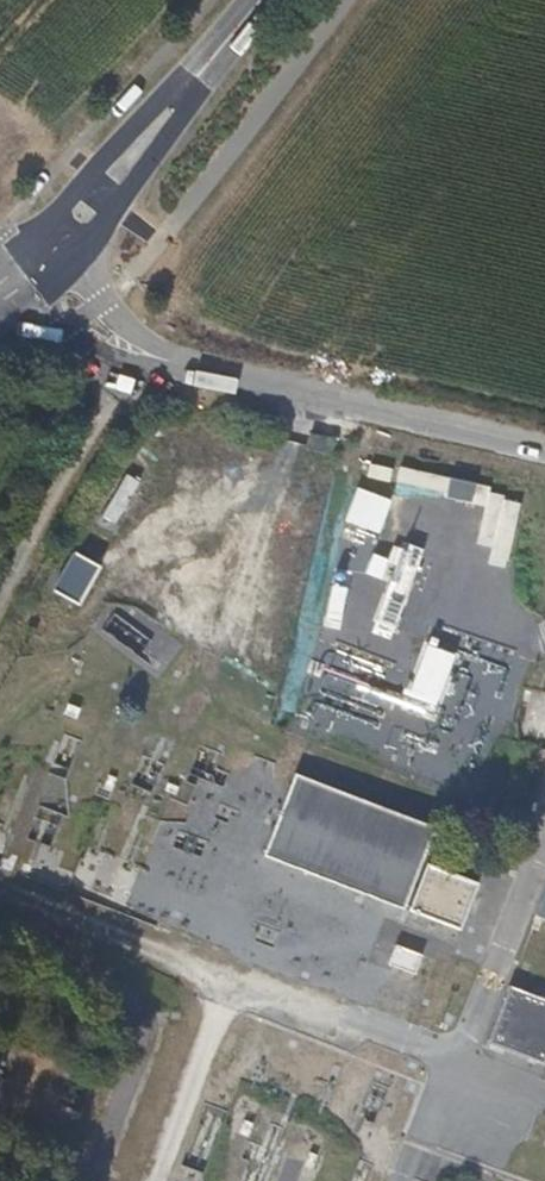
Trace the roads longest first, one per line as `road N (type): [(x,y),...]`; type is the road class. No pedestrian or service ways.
road 1 (secondary): [(231,35),(36,236)]
road 2 (secondary): [(68,261),(119,205),(231,35)]
road 3 (track): [(0,593),(127,355)]
road 4 (unclassified): [(544,452),(306,394)]
road 5 (unclassified): [(13,309),(86,348),(162,361)]
road 6 (unclassified): [(306,394),(162,361)]
road 7 (unclassified): [(162,361),(68,261)]

